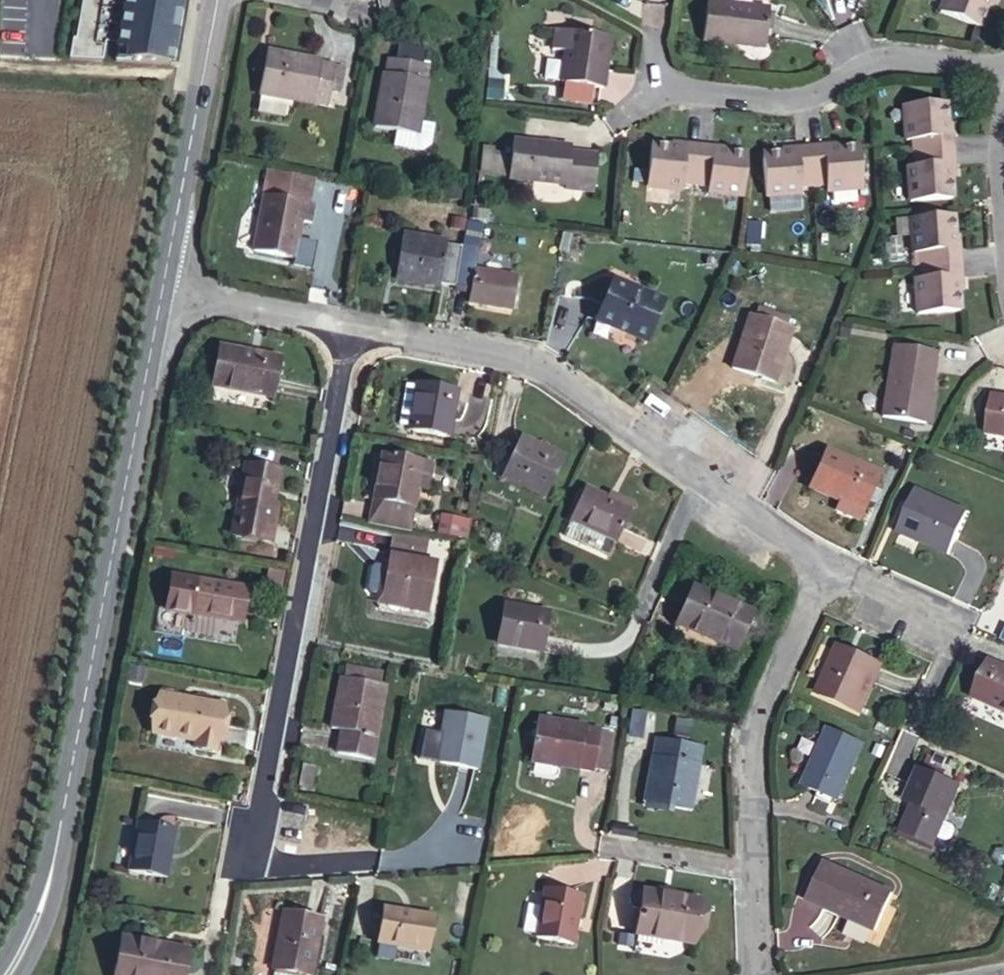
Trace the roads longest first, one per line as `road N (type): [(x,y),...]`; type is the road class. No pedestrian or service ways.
road 1 (tertiary): [(9,974),(41,908),(162,289)]
road 2 (residential): [(240,856),(259,808),(349,327)]
road 3 (residential): [(820,564),(535,361),(349,327)]
road 4 (residential): [(758,974),(745,729),(820,564)]
road 5 (residential): [(644,81),(816,93),(858,64),(893,57),(1003,75)]
road 6 (tertiary): [(162,289),(216,0)]
road 7 (residential): [(349,327),(162,289)]
road 8 (residential): [(943,626),(820,564)]

